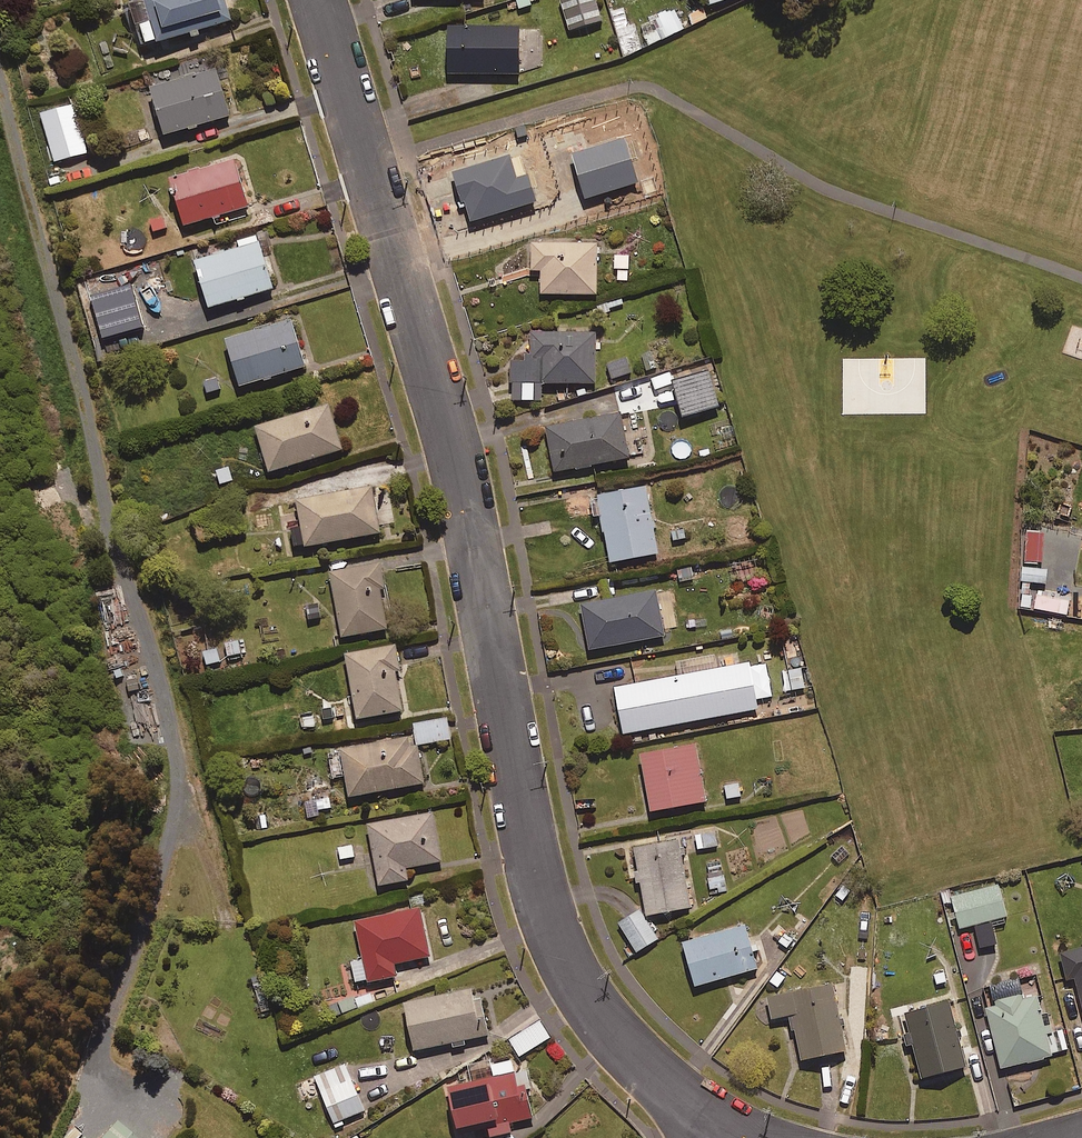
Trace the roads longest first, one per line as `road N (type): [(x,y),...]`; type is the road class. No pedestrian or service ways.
road 1 (residential): [(323,0),(478,528),(558,914),(610,1006),(648,1049),(702,1088),(729,1137)]

